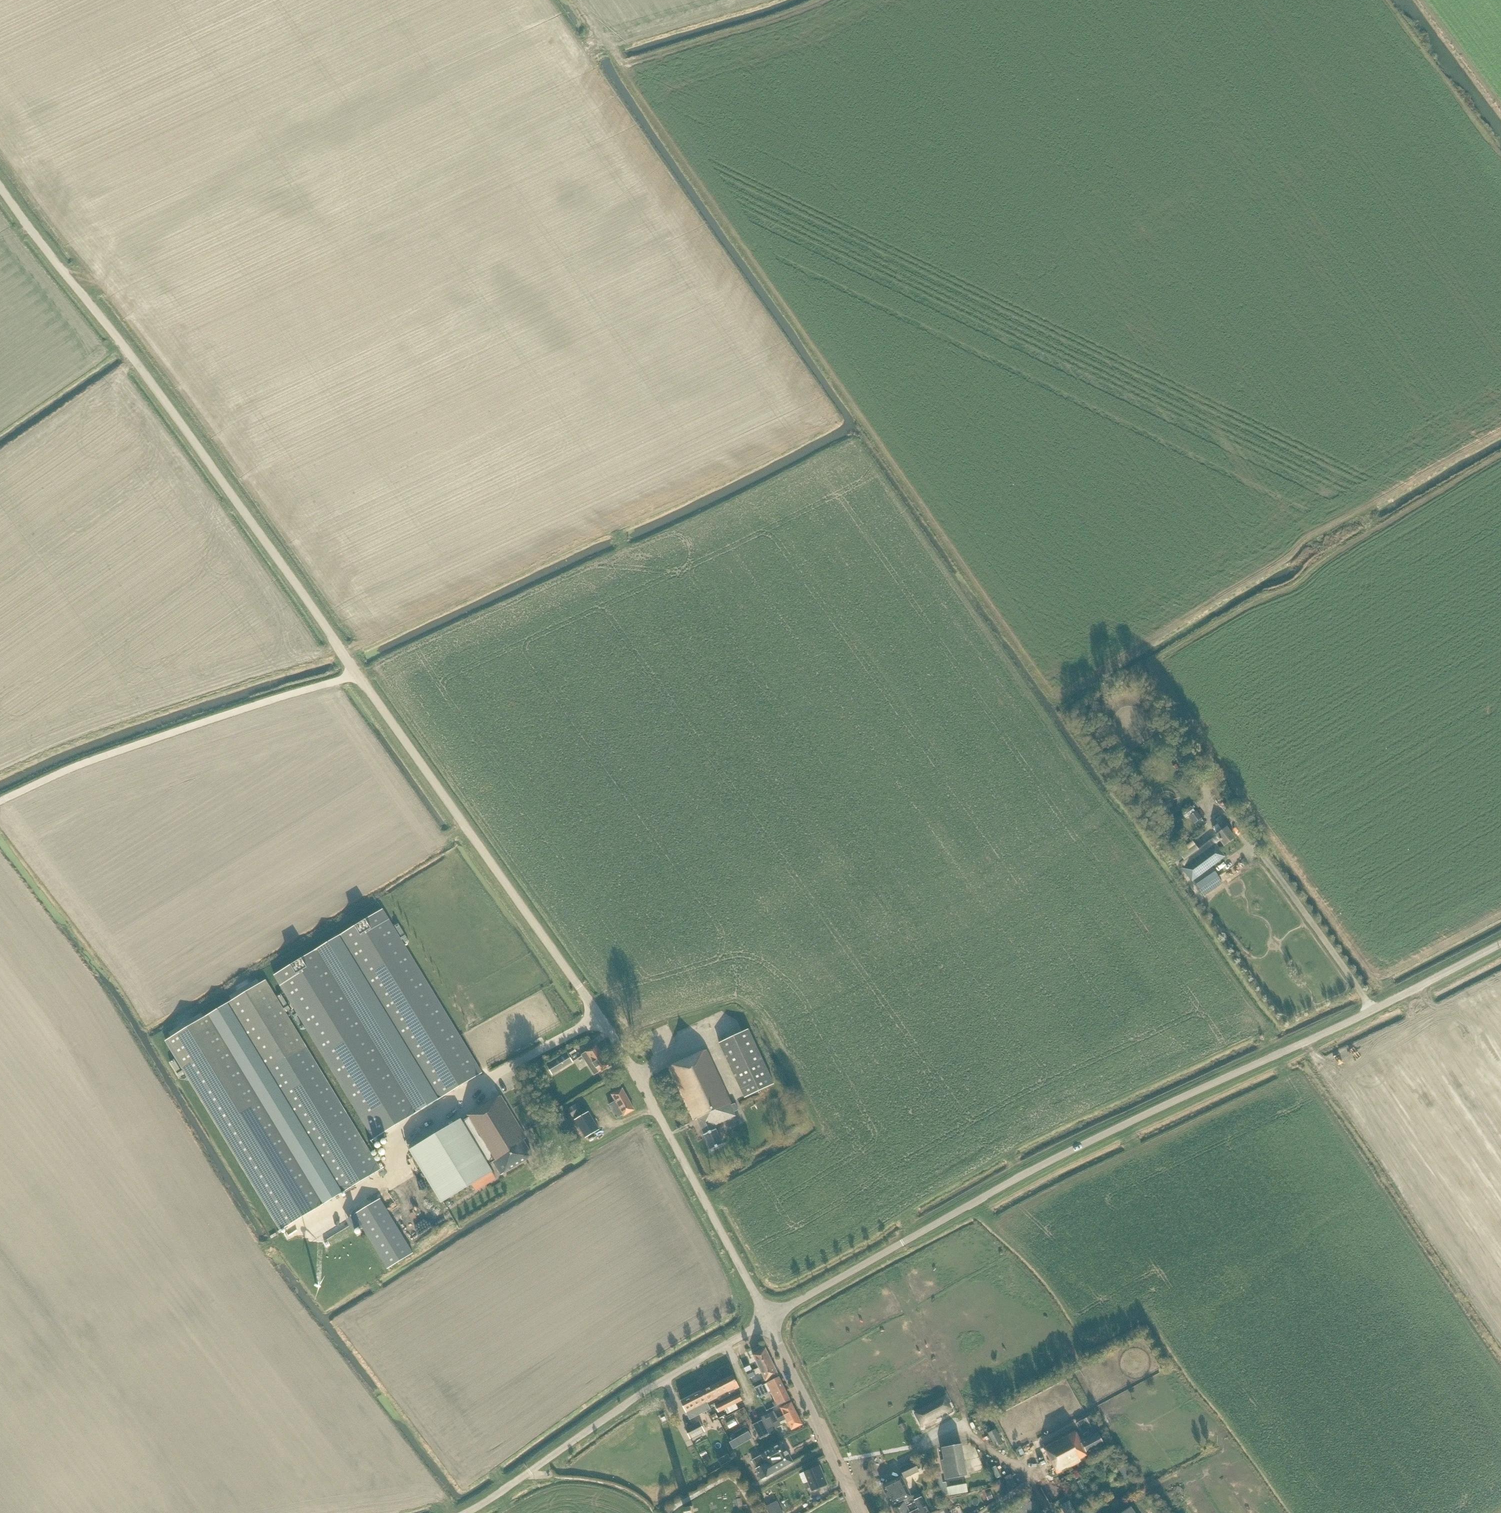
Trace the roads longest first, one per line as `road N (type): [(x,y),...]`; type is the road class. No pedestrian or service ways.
road 1 (unclassified): [(768,1318),(599,1016),(0,192)]
road 2 (unclassified): [(768,1318),(1041,1166),(1500,944)]
road 3 (unclassified): [(465,1512),(768,1318)]
road 4 (unclassified): [(861,1512),(768,1318)]

